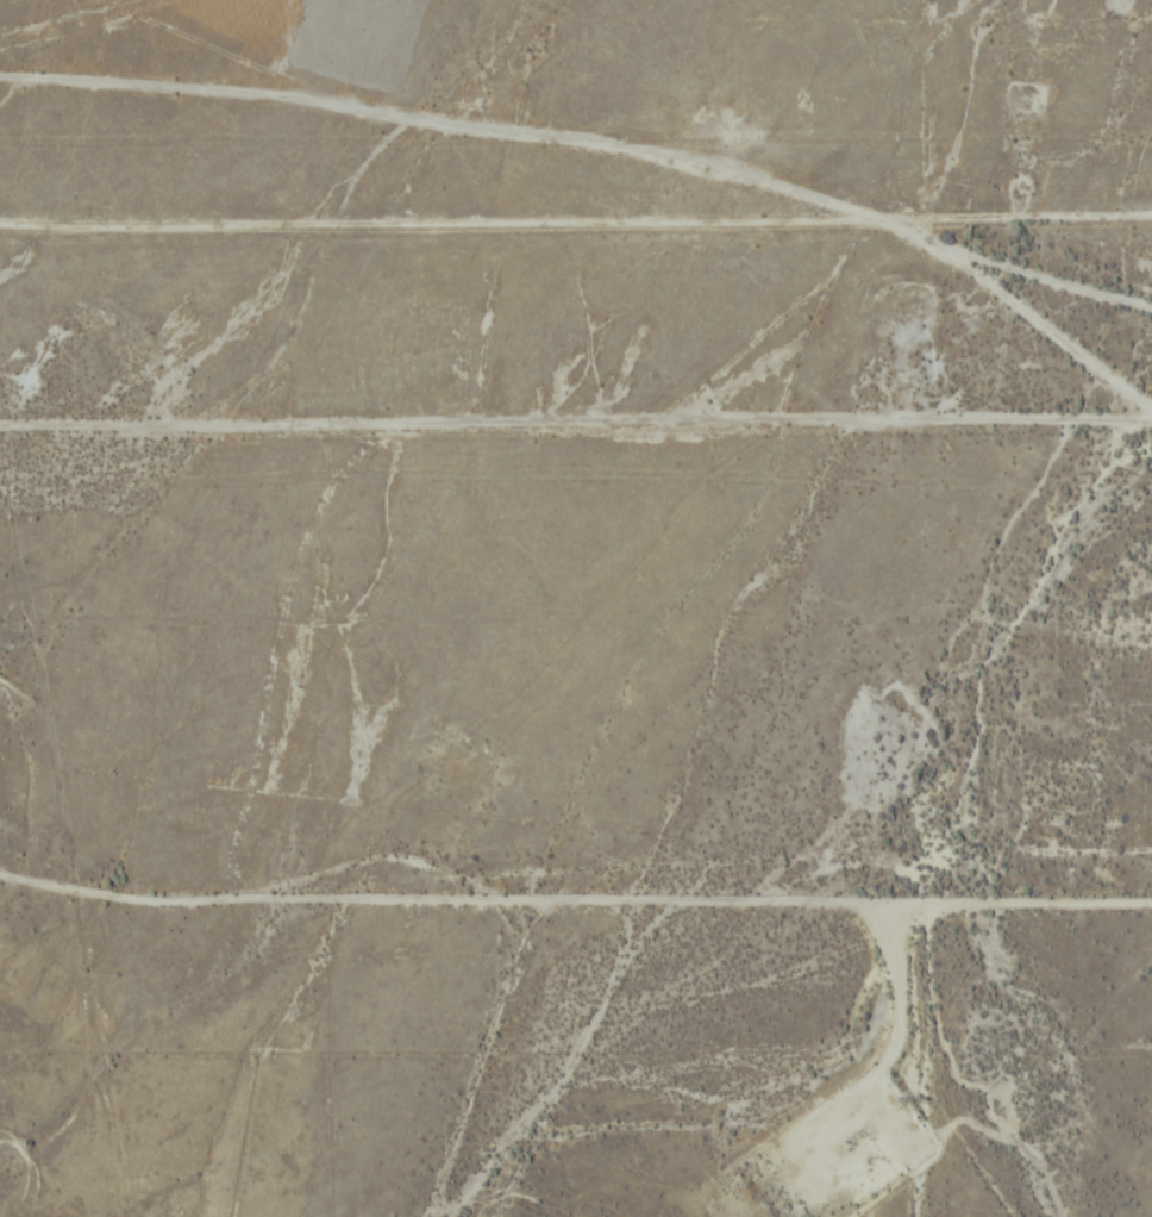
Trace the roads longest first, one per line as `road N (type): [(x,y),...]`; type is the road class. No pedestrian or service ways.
road 1 (track): [(0,480),(1151,441)]

